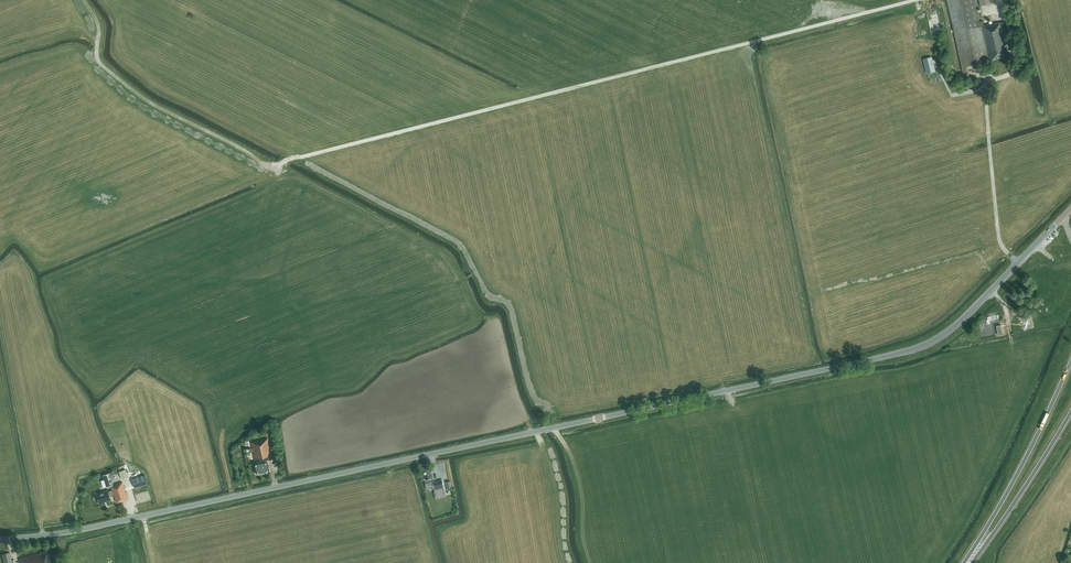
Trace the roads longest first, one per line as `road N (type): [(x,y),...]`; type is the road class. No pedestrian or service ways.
road 1 (tertiary): [(0,540),(74,531),(907,351),(957,325),(1070,209)]
road 2 (track): [(916,0),(266,166),(104,73),(98,26),(83,0)]
road 3 (trunk): [(1070,361),(964,562)]
road 4 (trunk): [(969,562),(1070,412)]

